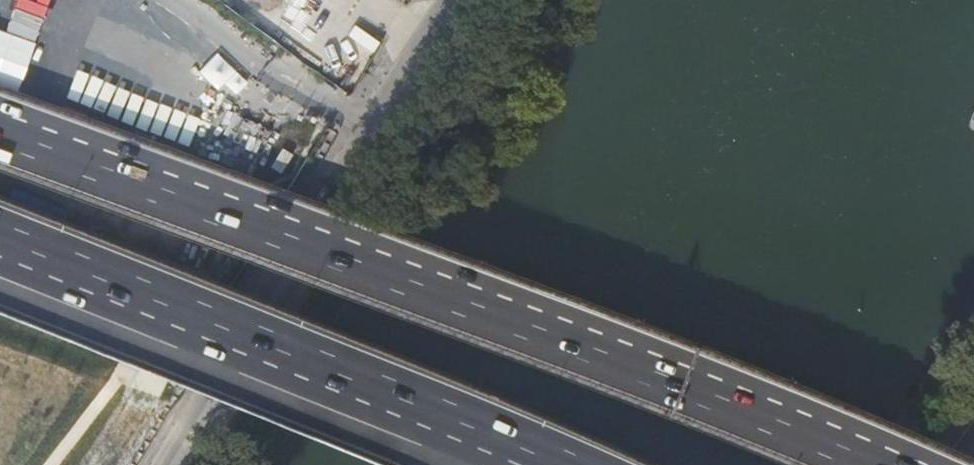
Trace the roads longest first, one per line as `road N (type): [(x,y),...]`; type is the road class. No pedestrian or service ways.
road 1 (motorway): [(869,464),(0,128)]
road 2 (motorway): [(0,246),(535,464)]
road 3 (tertiary): [(466,0),(177,464)]
road 4 (residential): [(172,0),(292,92)]

